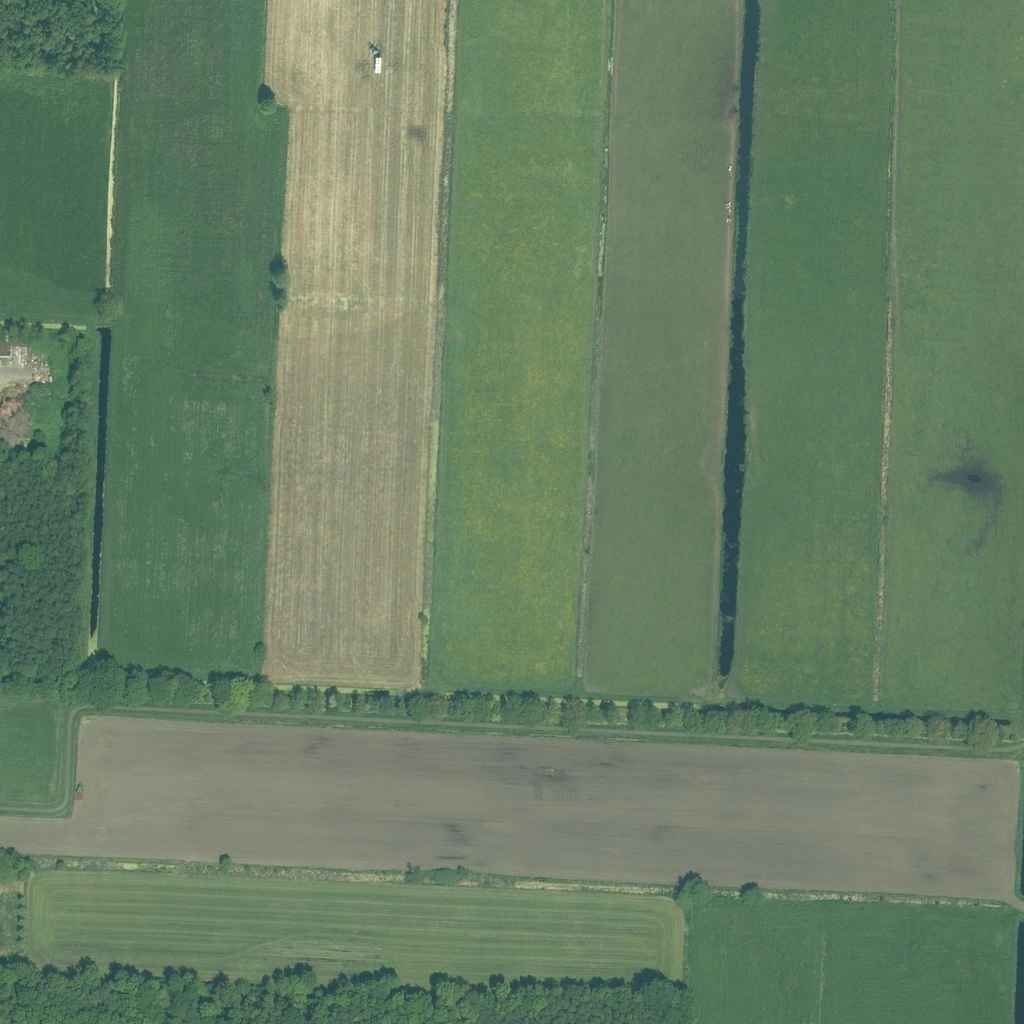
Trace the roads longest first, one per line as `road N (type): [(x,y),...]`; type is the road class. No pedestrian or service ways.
road 1 (track): [(1023,736),(92,693),(90,707)]

